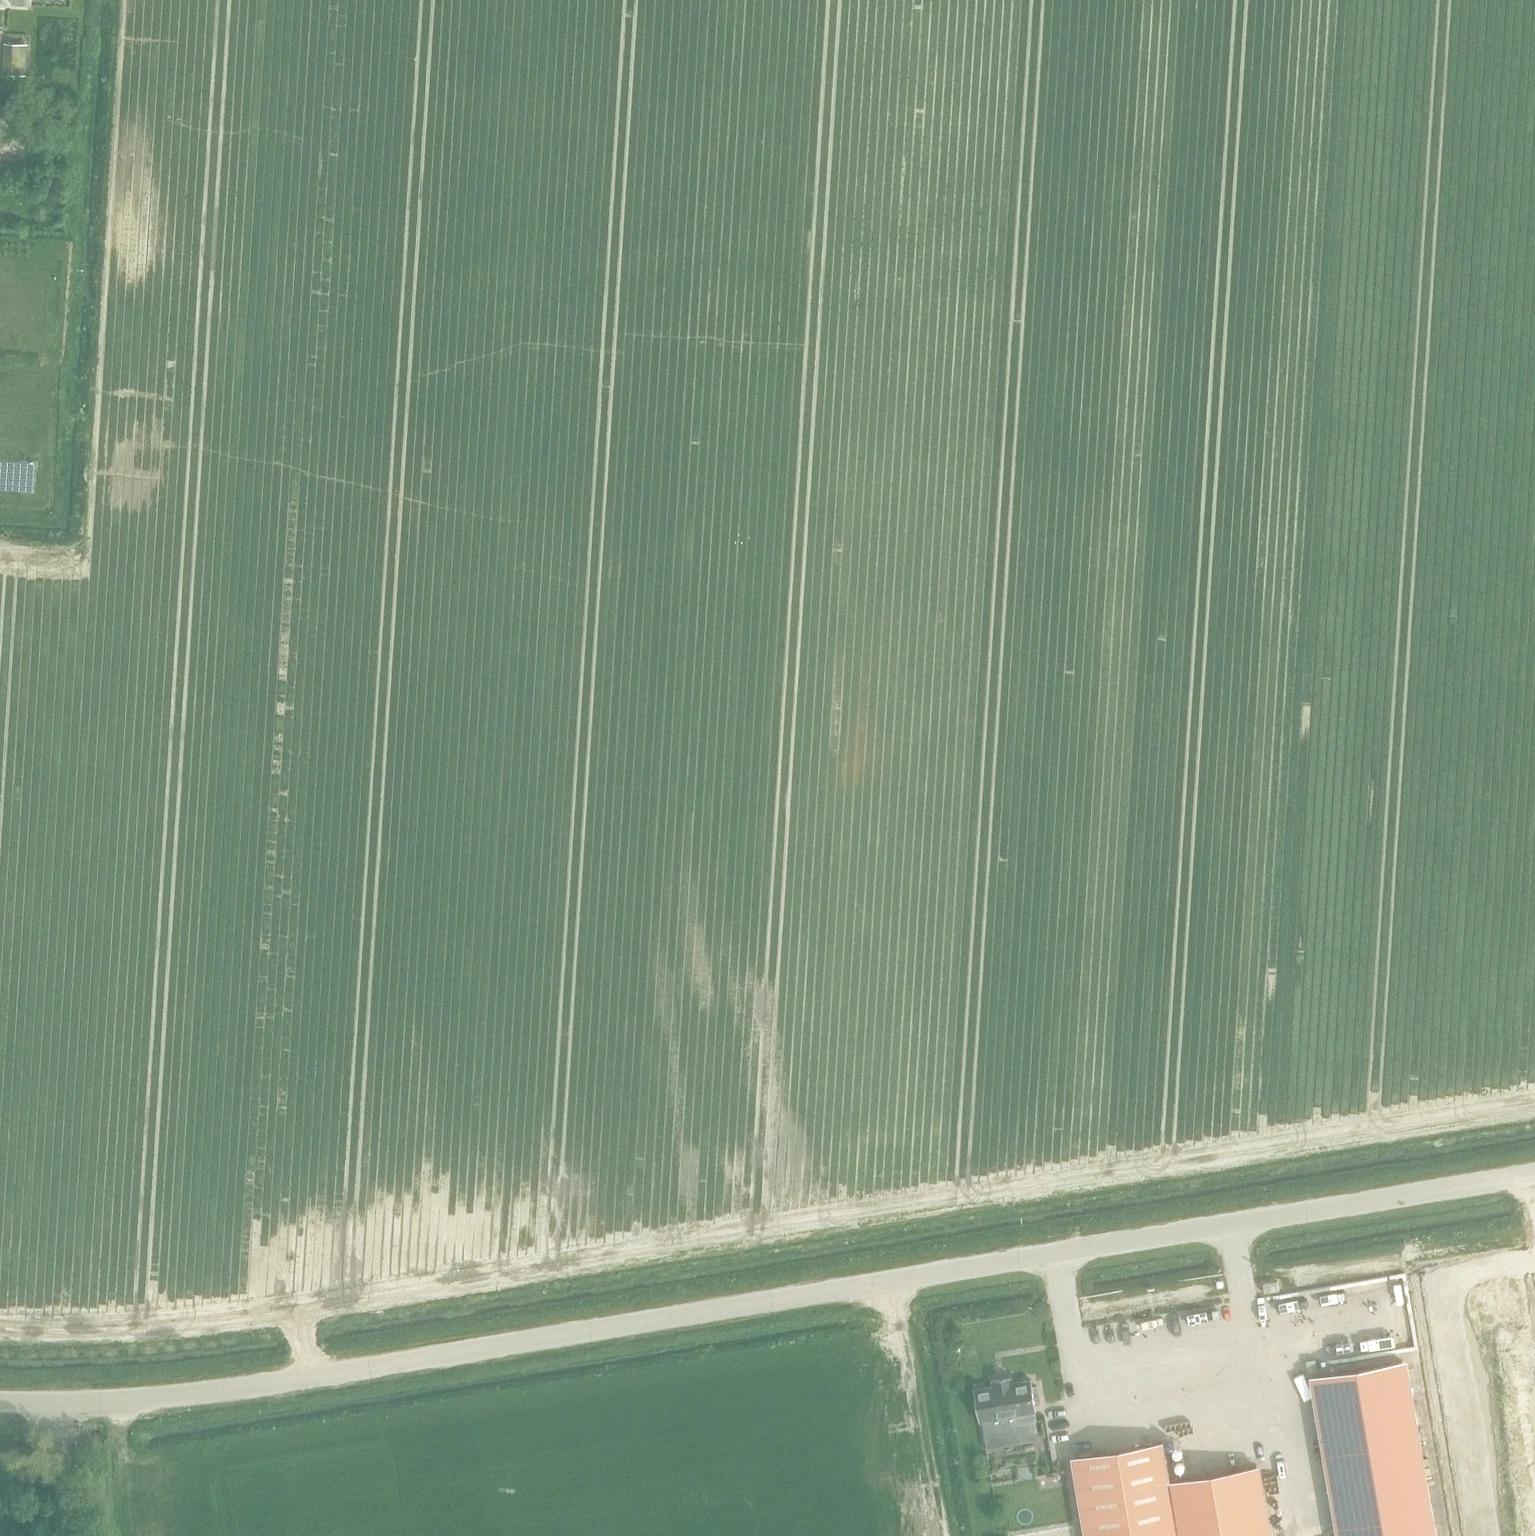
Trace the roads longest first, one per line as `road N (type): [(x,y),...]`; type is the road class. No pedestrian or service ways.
road 1 (tertiary): [(0,1401),(218,1391),(1534,1174)]

